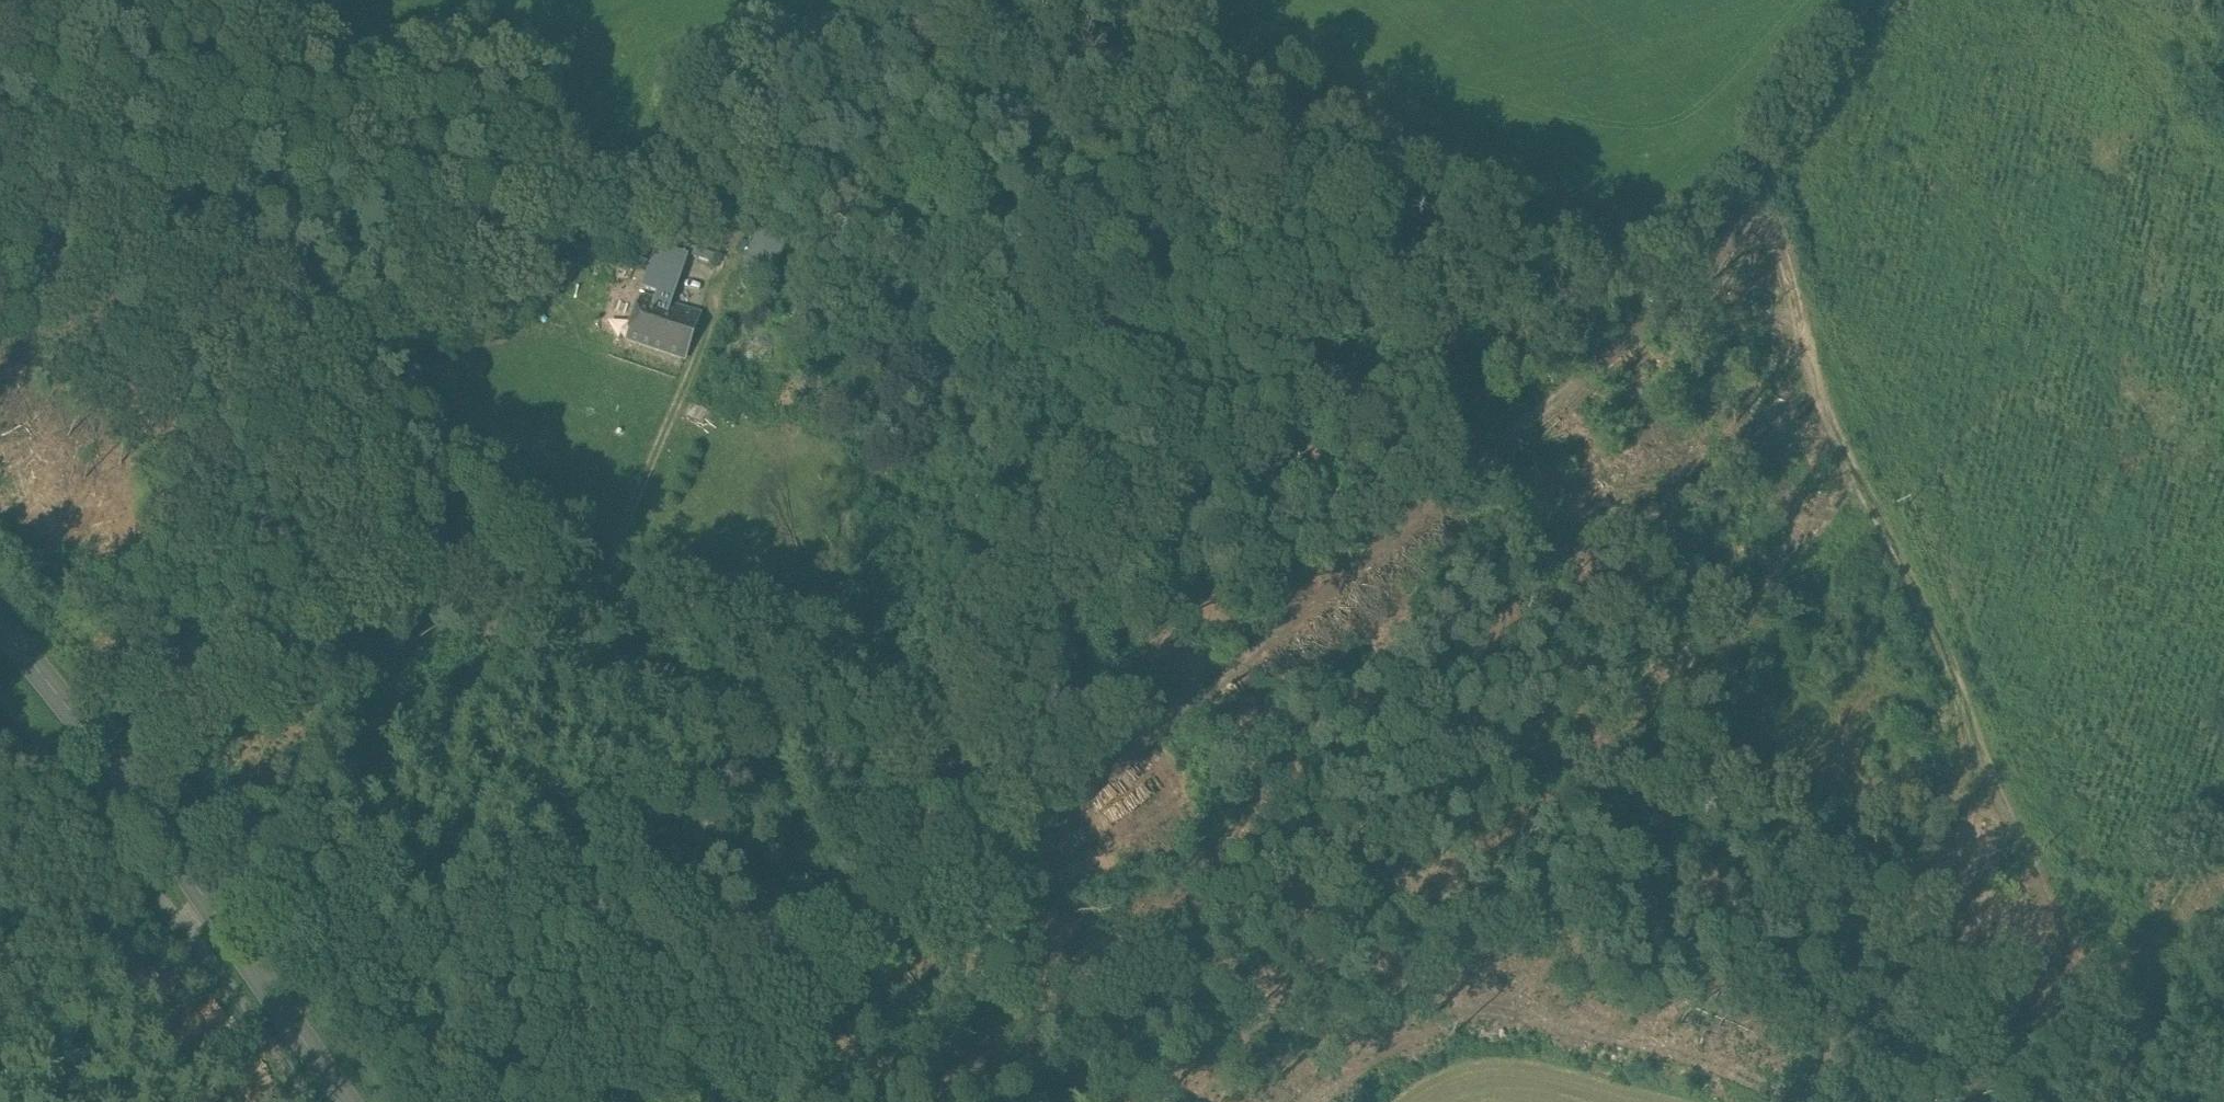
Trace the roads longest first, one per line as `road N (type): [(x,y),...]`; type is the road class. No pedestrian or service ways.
road 1 (tertiary): [(347,1101),(0,624)]

